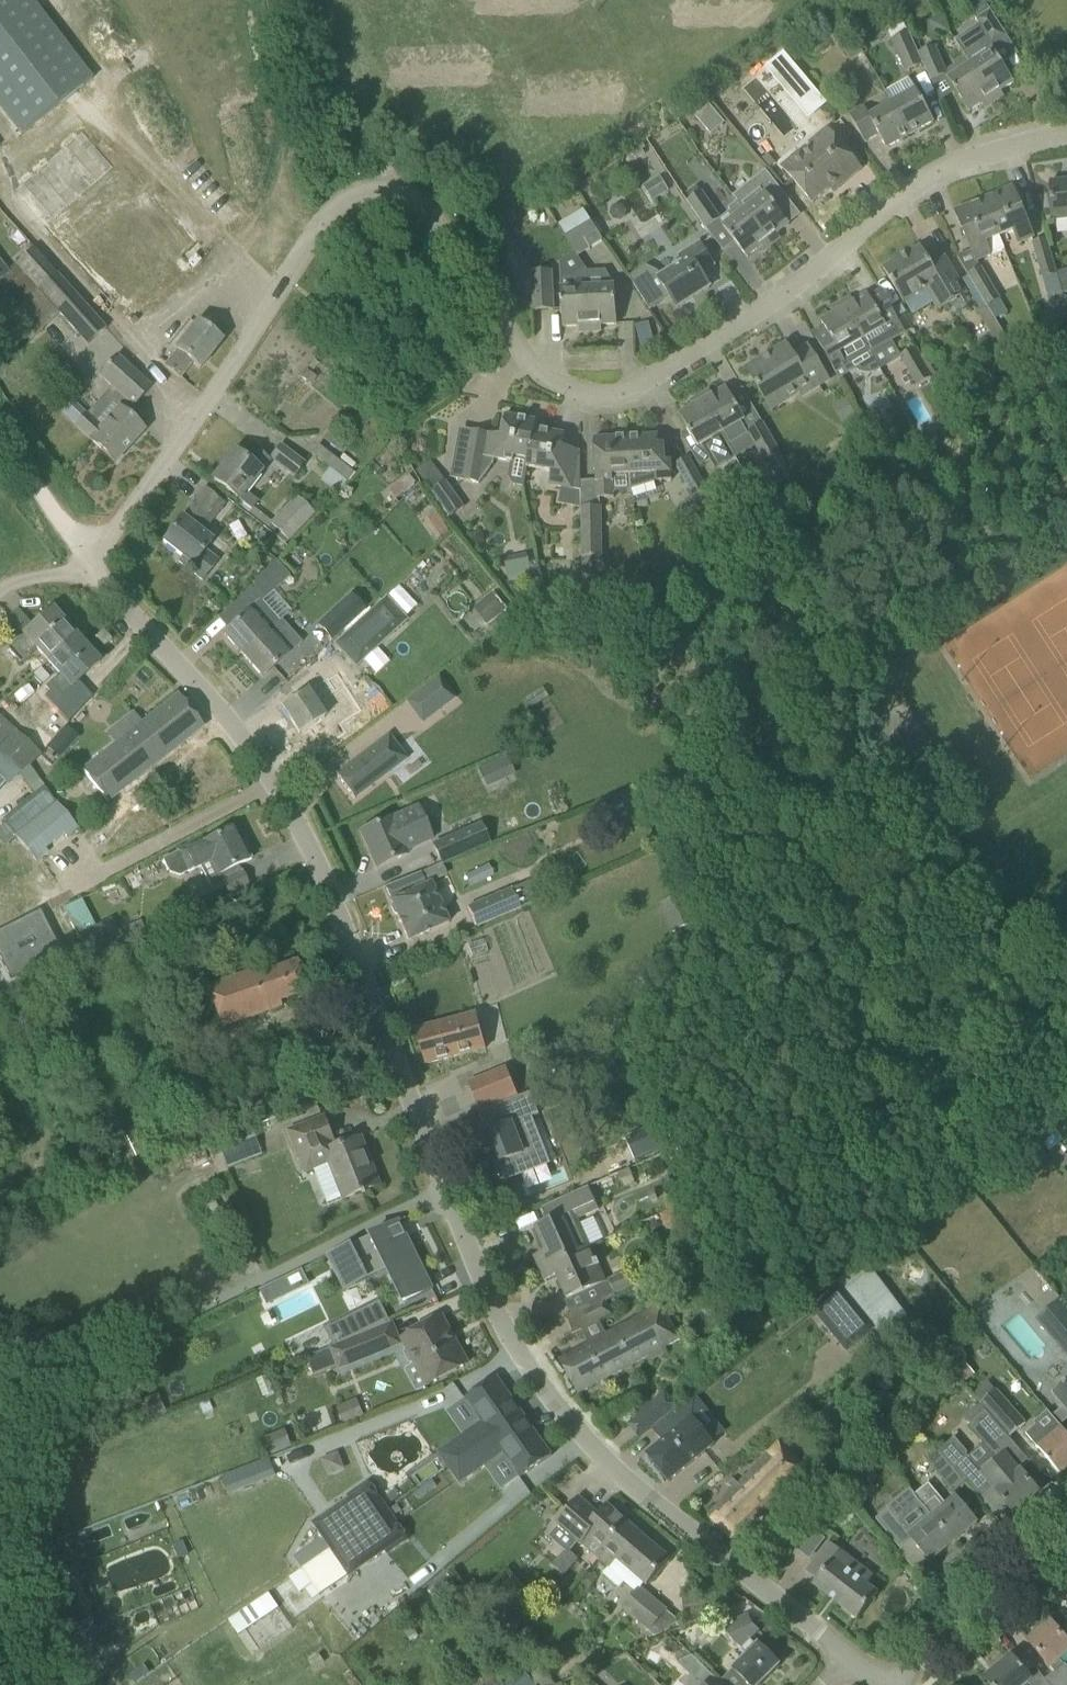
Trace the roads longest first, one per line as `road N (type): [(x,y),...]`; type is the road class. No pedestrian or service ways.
road 1 (residential): [(99,568),(333,208),(354,192),(390,186),(427,204),(540,375),(606,397),(637,387),(812,271),(921,178),(1066,137)]
road 2 (unclassified): [(444,1189),(391,1070),(308,840),(268,777),(99,568)]
road 3 (unclassified): [(840,1661),(571,1417),(458,1231),(444,1189)]
road 4 (unclassified): [(5,1415),(444,1189)]
road 5 (unclassified): [(886,1684),(1066,1540)]
road 6 (unclassified): [(99,568),(0,434)]

